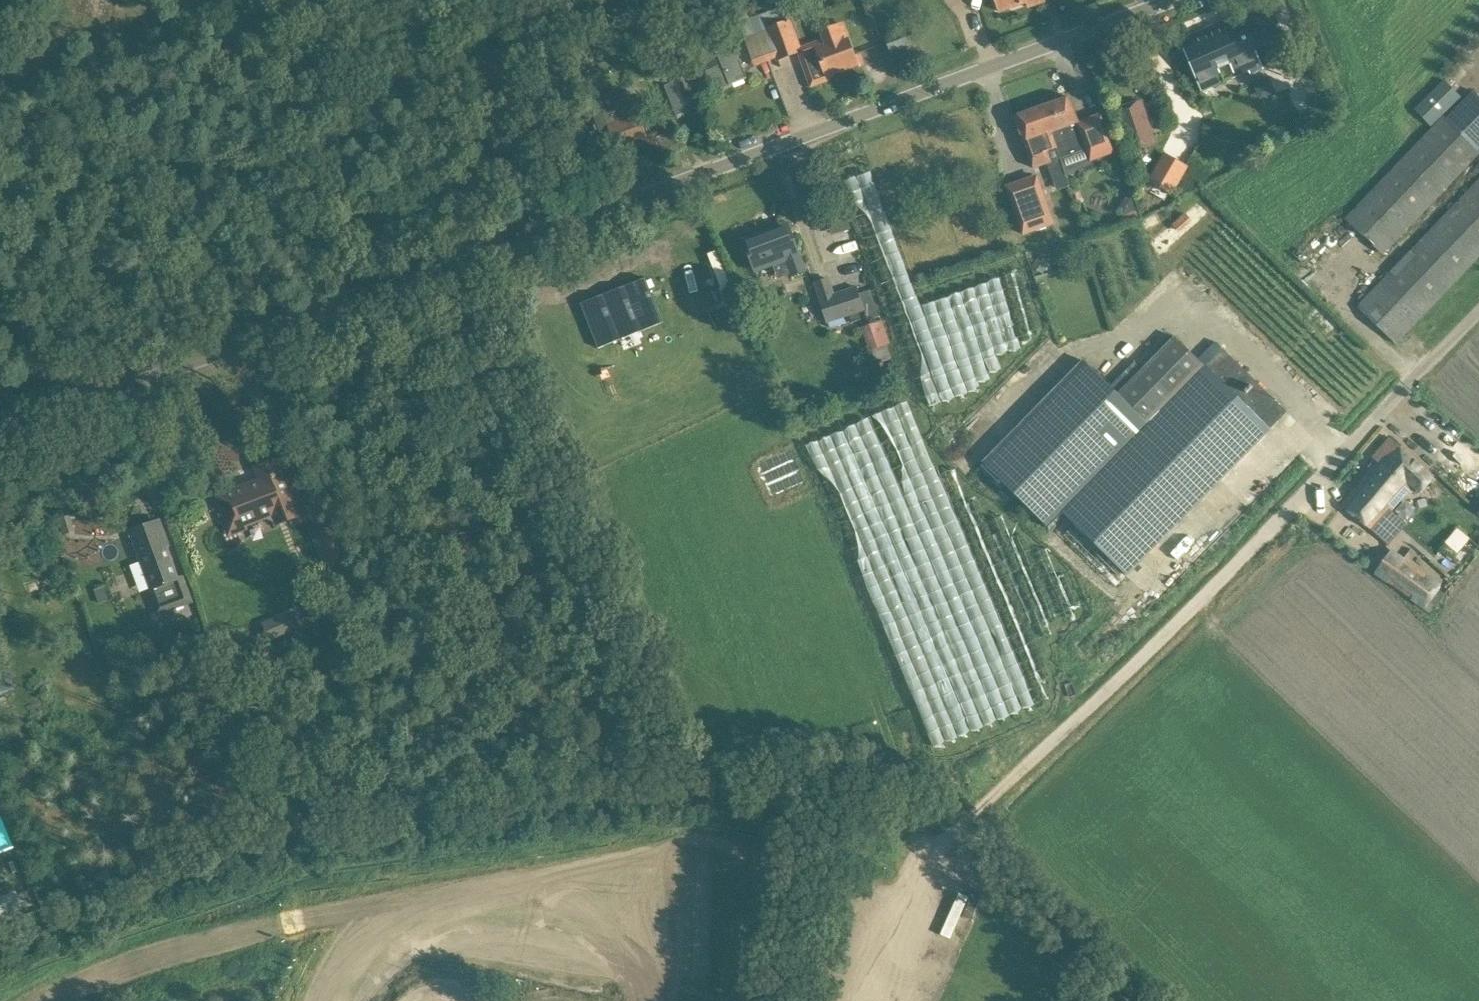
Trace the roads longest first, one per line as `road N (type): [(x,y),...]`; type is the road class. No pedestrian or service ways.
road 1 (unclassified): [(0,439),(1173,0)]
road 2 (residential): [(1478,309),(996,797)]
road 3 (track): [(482,261),(672,722),(731,786)]
road 4 (track): [(731,786),(862,782),(996,797)]

